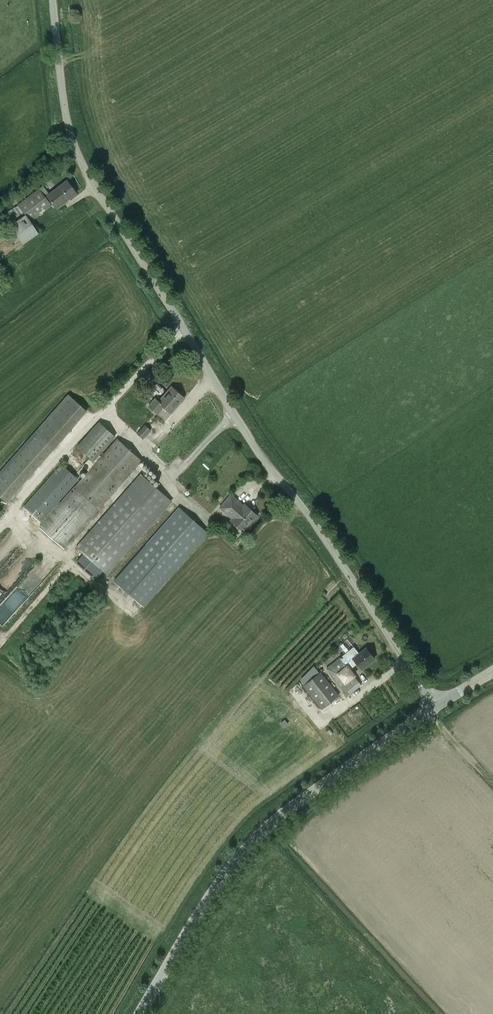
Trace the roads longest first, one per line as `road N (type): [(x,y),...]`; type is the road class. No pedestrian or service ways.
road 1 (unclassified): [(428,698),(78,165),(60,105),(46,0)]
road 2 (unclassified): [(125,1013),(224,853),(282,798),(428,698)]

